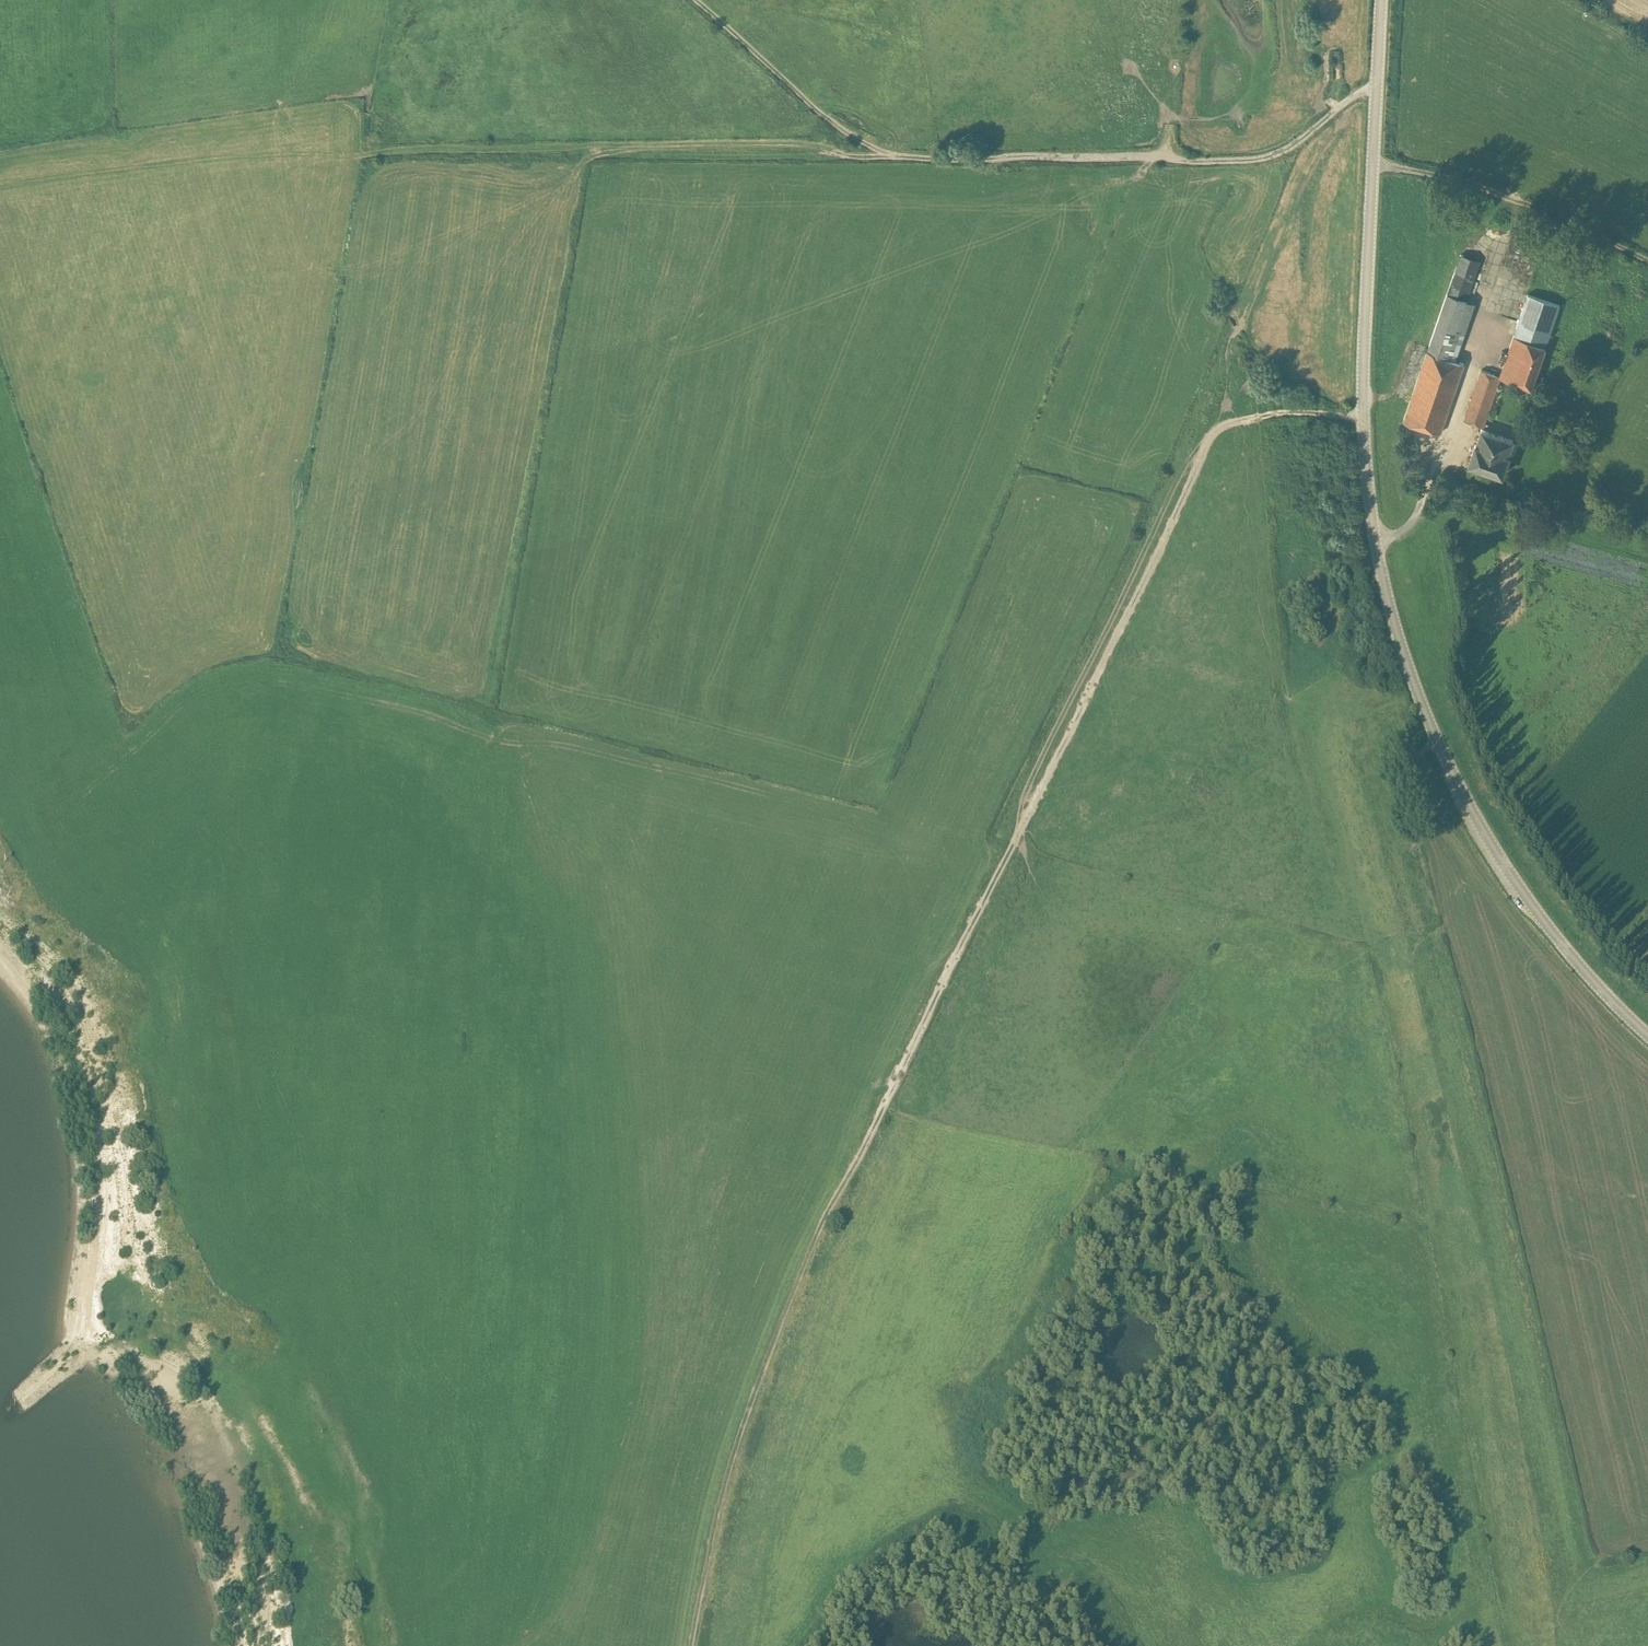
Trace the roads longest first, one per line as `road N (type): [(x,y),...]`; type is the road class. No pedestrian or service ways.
road 1 (track): [(698,1645),(730,1483),(880,1117),(1205,446),(1229,419),(1364,415)]
road 2 (unclassified): [(1381,0),(1364,415),(1385,589),(1425,714),(1490,842),(1585,973),(1647,1036)]
road 3 (track): [(1376,90),(1351,98),(1293,147),(1240,161),(363,157)]
road 4 (track): [(1373,165),(1462,182),(1647,263)]
road 5 (track): [(911,158),(883,152),(827,118),(696,0)]

